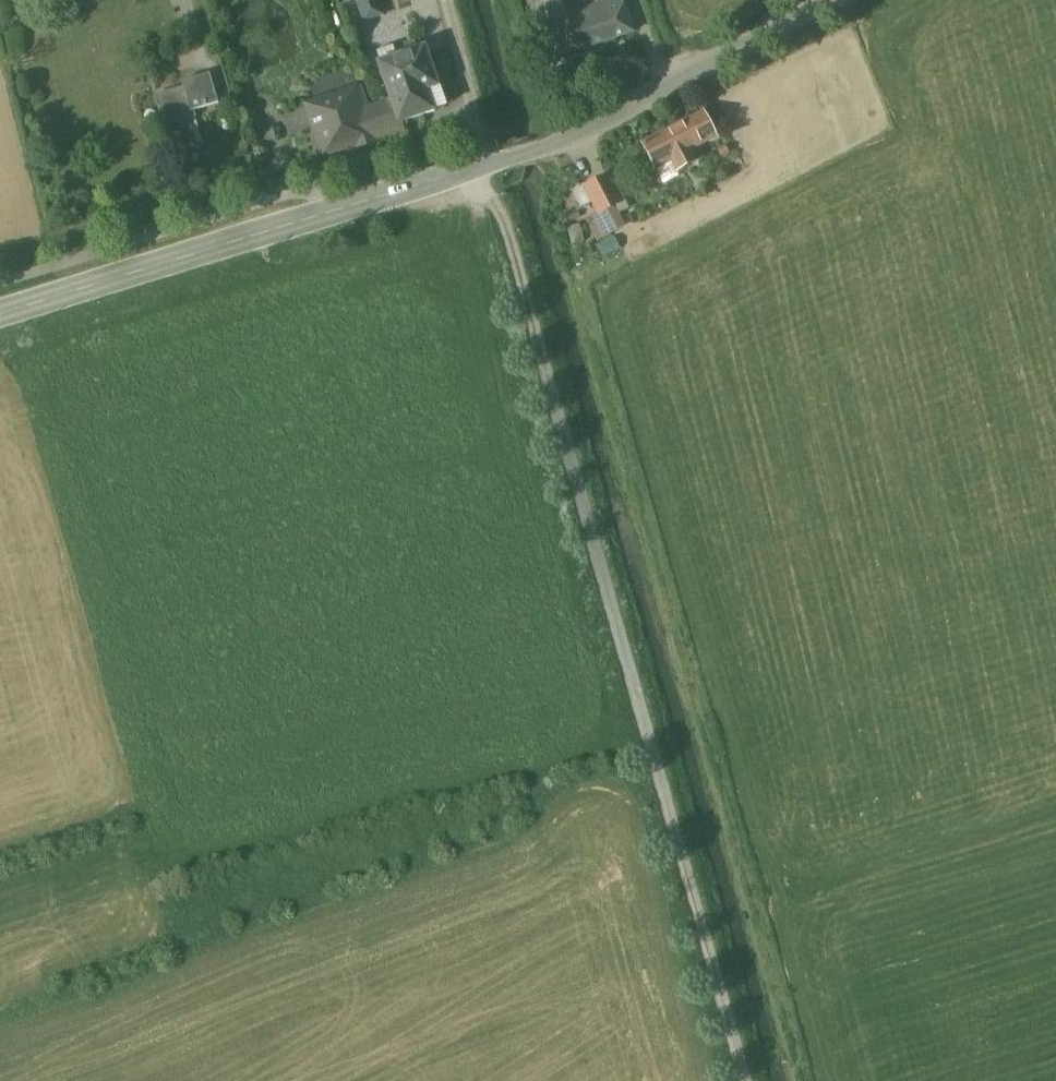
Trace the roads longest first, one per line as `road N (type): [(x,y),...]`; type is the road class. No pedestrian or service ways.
road 1 (track): [(744,1080),(503,212),(470,170)]
road 2 (tertiary): [(0,316),(541,151),(831,0)]

